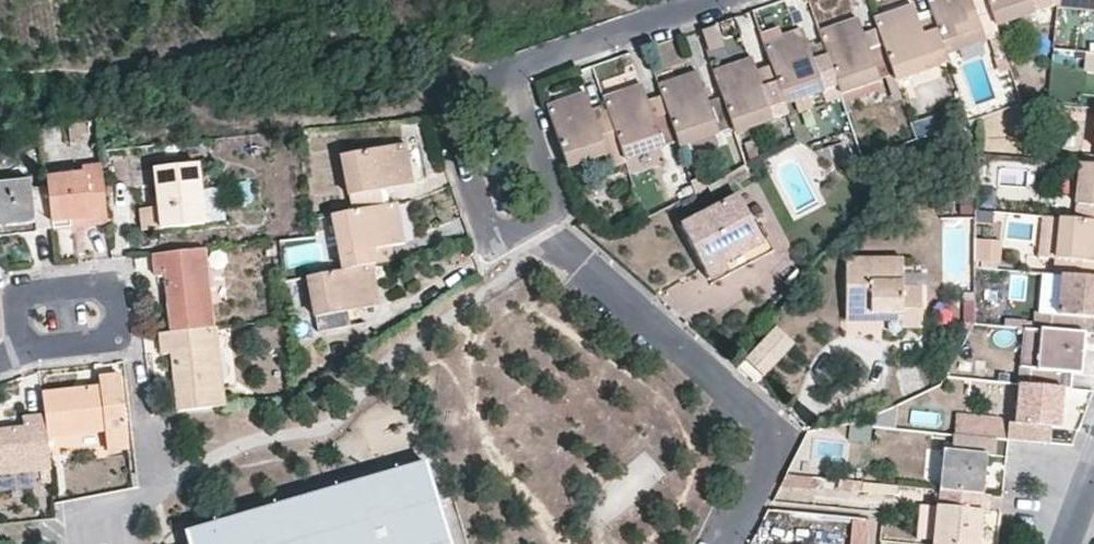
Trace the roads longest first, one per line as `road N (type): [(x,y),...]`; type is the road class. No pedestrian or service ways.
road 1 (residential): [(533,223),(767,430),(771,448),(729,543)]
road 2 (residential): [(510,72),(455,89),(445,115),(484,229),(499,240),(533,223)]
road 3 (residential): [(23,351),(114,338),(112,291),(16,301)]
road 4 (residential): [(721,0),(510,72)]
road 5 (residential): [(533,223),(554,196),(510,72)]

